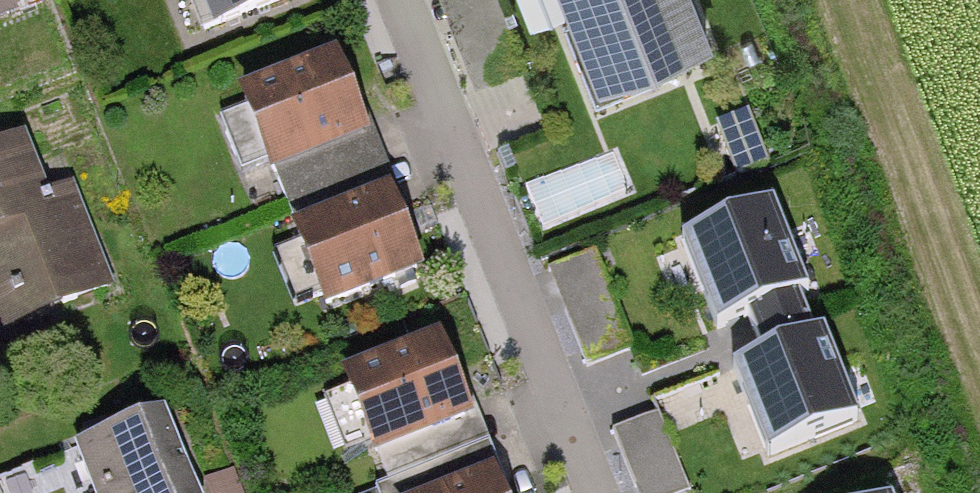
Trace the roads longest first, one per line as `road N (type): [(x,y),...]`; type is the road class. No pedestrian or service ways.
road 1 (residential): [(394,0),(589,492)]

